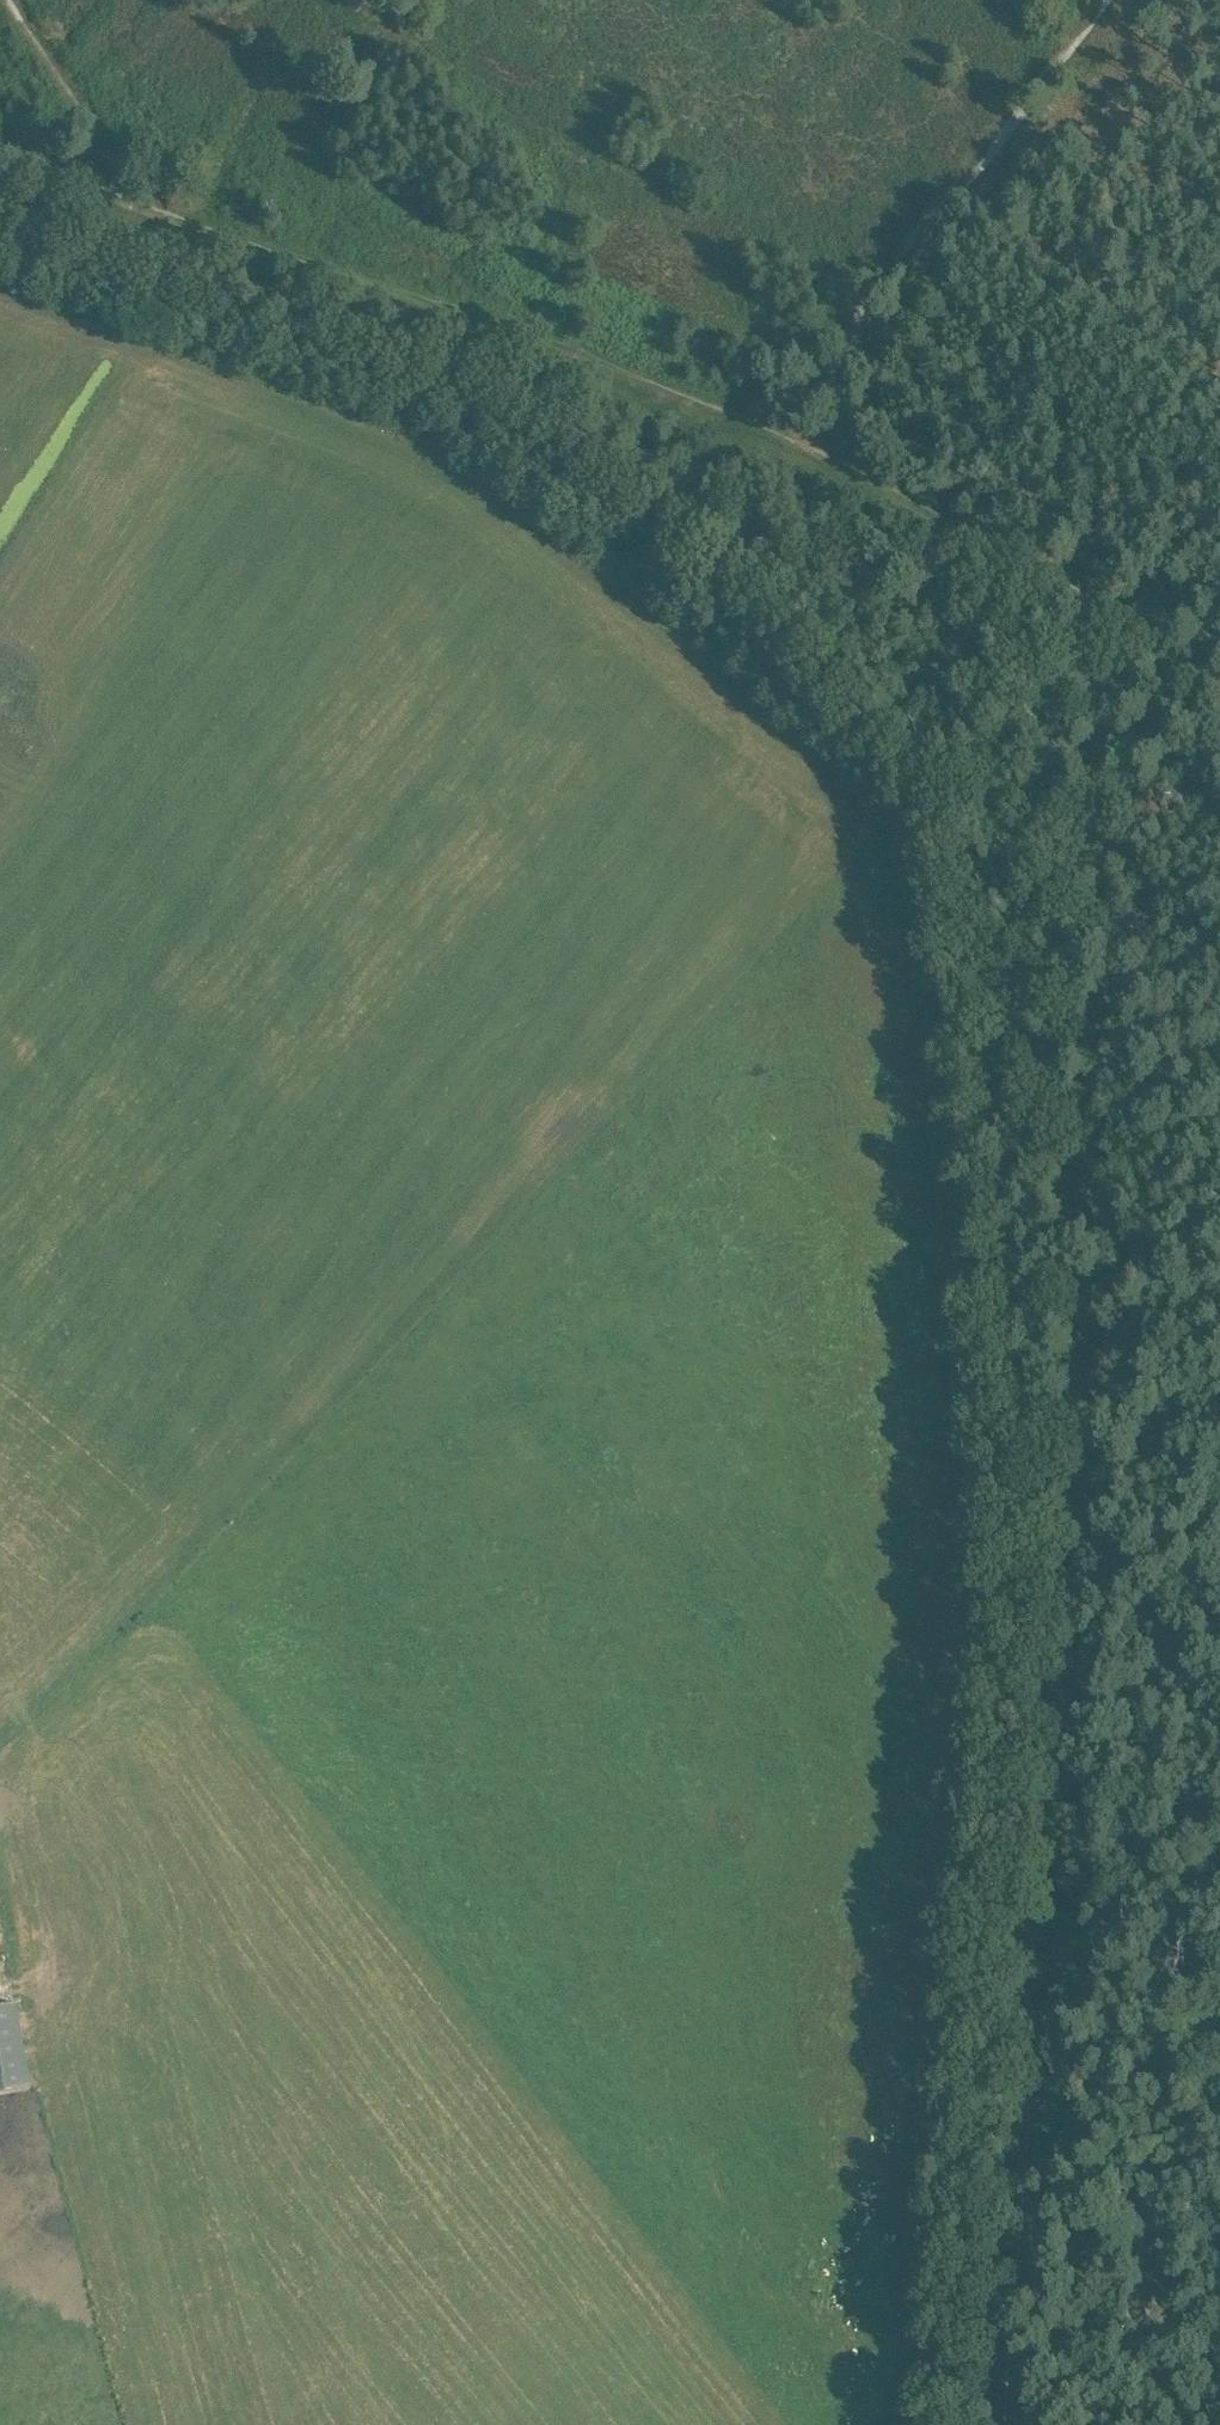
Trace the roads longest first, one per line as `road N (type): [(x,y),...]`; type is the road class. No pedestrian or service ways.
road 1 (track): [(1054,1787),(1095,1306),(1097,622)]
road 2 (track): [(0,161),(752,445)]
road 3 (track): [(1054,1787),(1003,2424)]
road 4 (track): [(752,445),(1097,622)]

